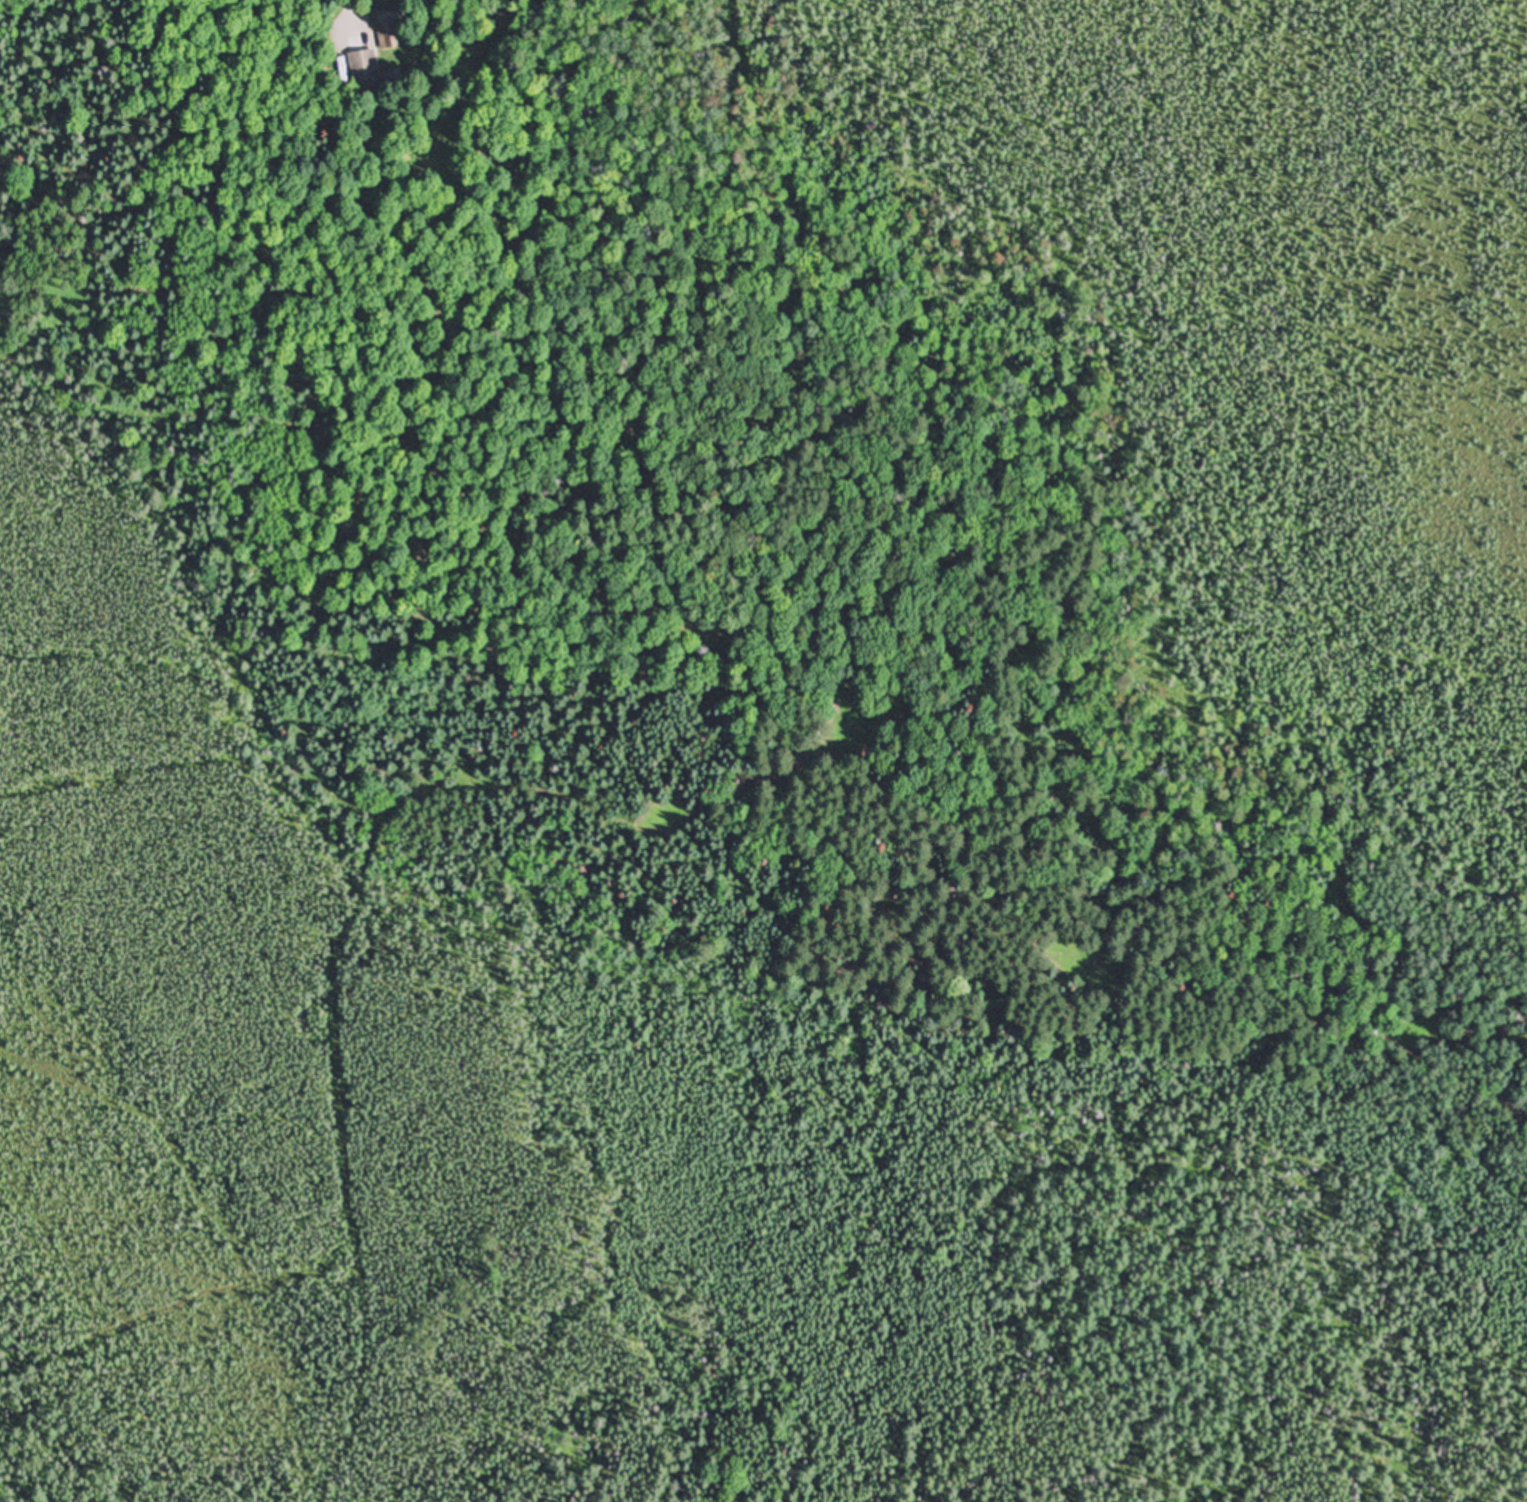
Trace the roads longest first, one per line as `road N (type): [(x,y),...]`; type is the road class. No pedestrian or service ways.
road 1 (residential): [(1178,1394),(1526,1131)]

